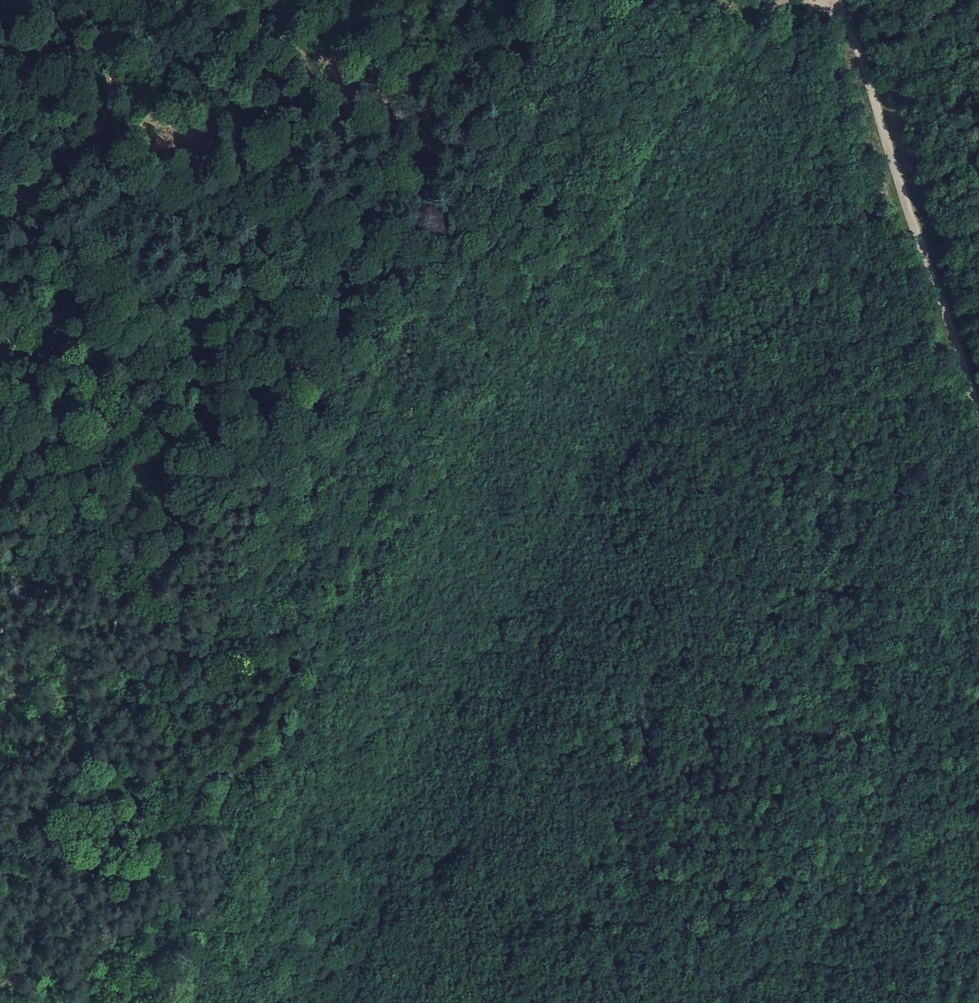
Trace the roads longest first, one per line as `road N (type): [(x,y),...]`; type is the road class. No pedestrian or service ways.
road 1 (track): [(0,988),(202,794),(350,592),(483,434),(766,0)]
road 2 (track): [(978,410),(848,26),(826,0)]

